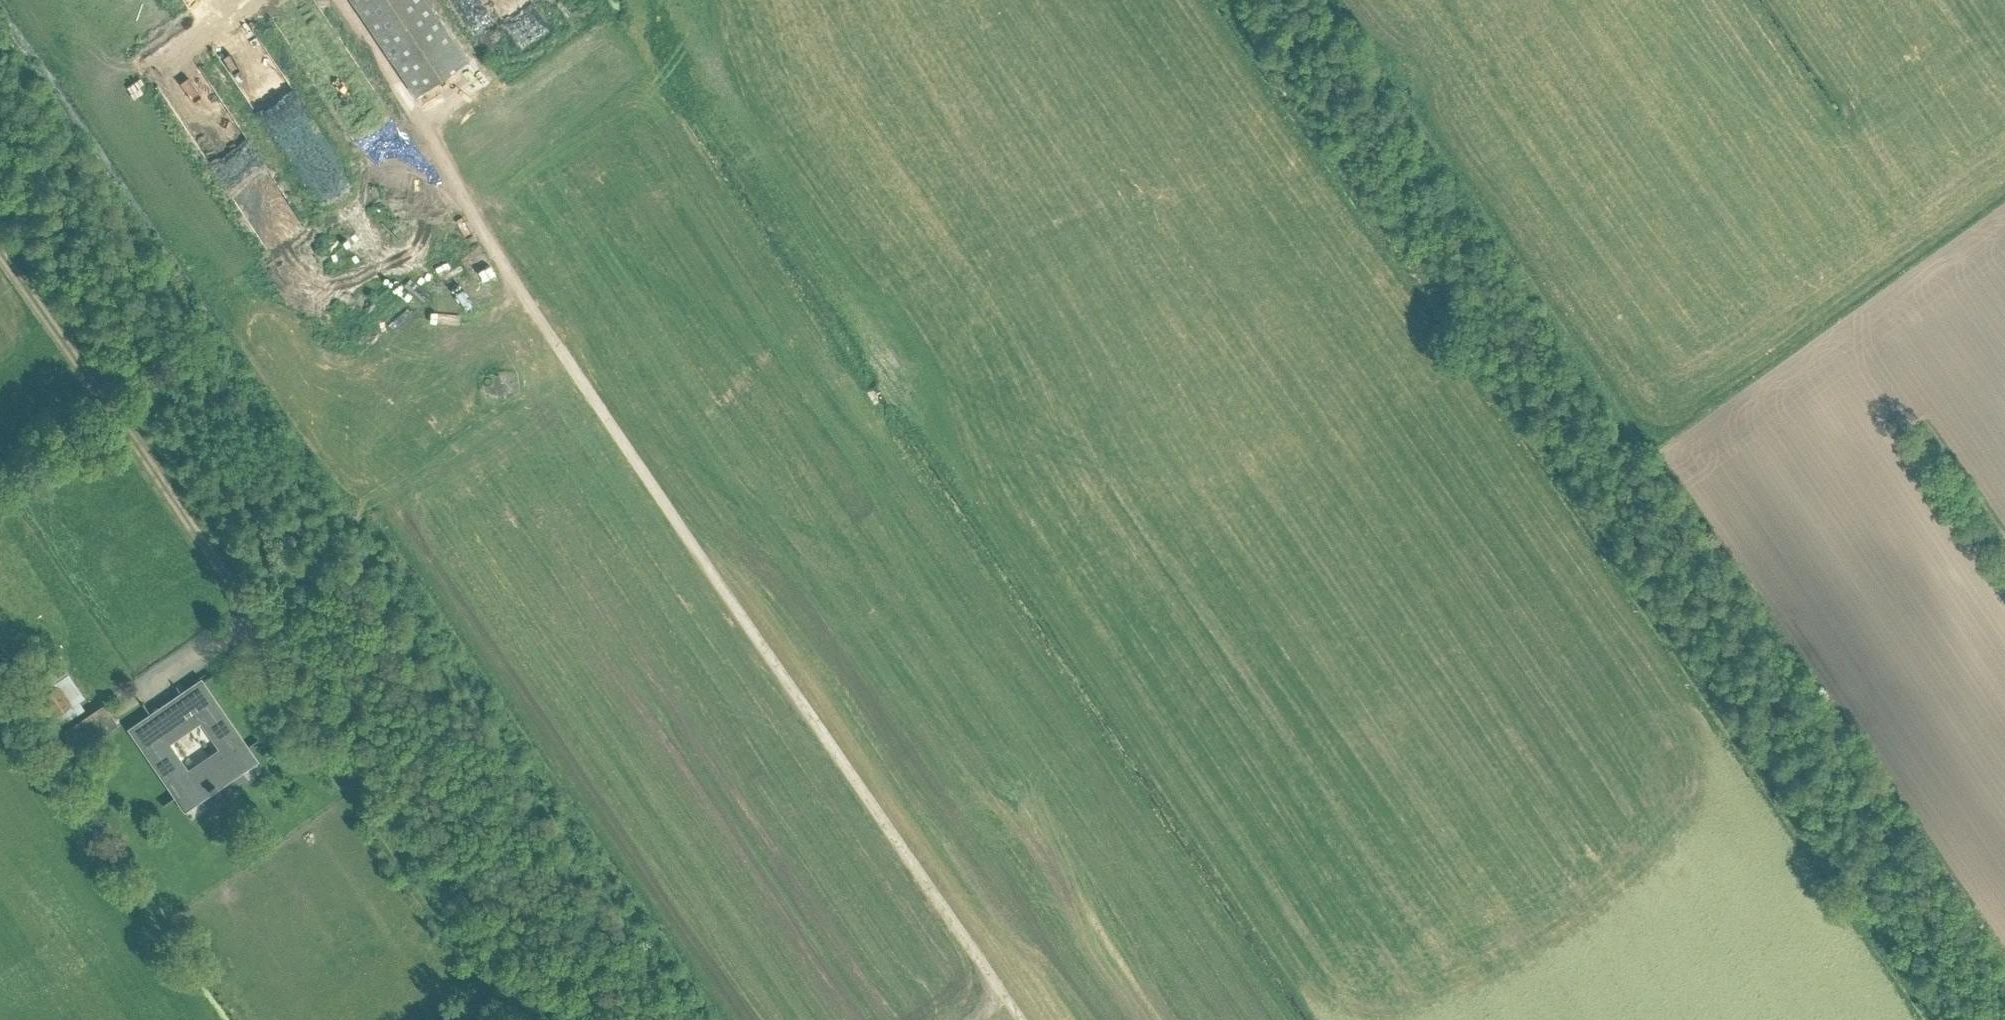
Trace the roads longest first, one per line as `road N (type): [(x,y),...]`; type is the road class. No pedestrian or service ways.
road 1 (track): [(1007,1001),(508,272),(430,136),(337,0)]

